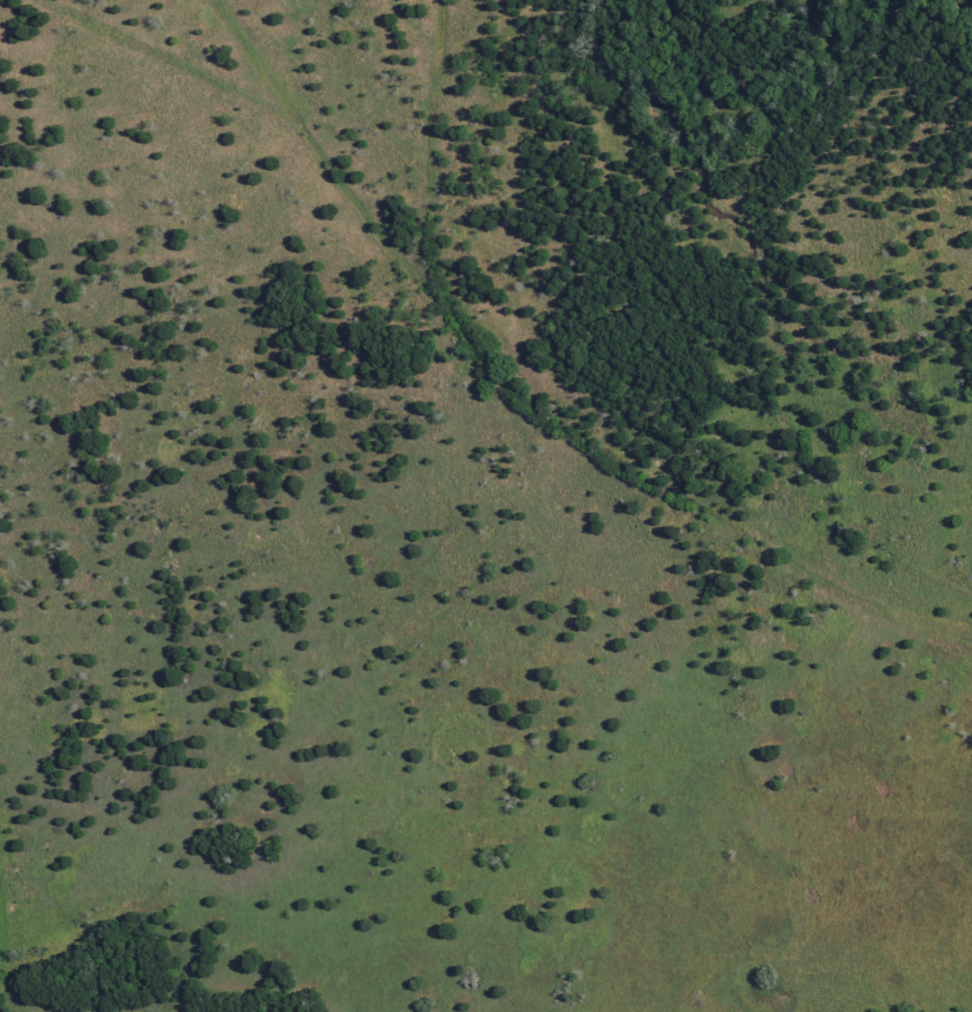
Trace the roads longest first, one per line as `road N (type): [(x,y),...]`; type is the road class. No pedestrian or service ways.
road 1 (residential): [(418,1011),(971,723)]

